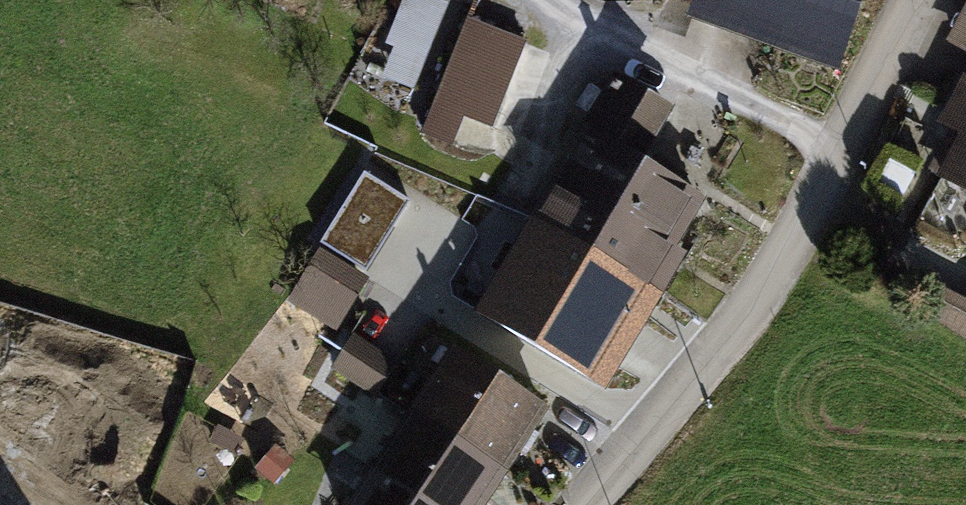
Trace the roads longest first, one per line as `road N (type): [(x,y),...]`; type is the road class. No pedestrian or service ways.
road 1 (residential): [(584,504),(768,278),(917,0)]
road 2 (track): [(540,0),(839,151)]

